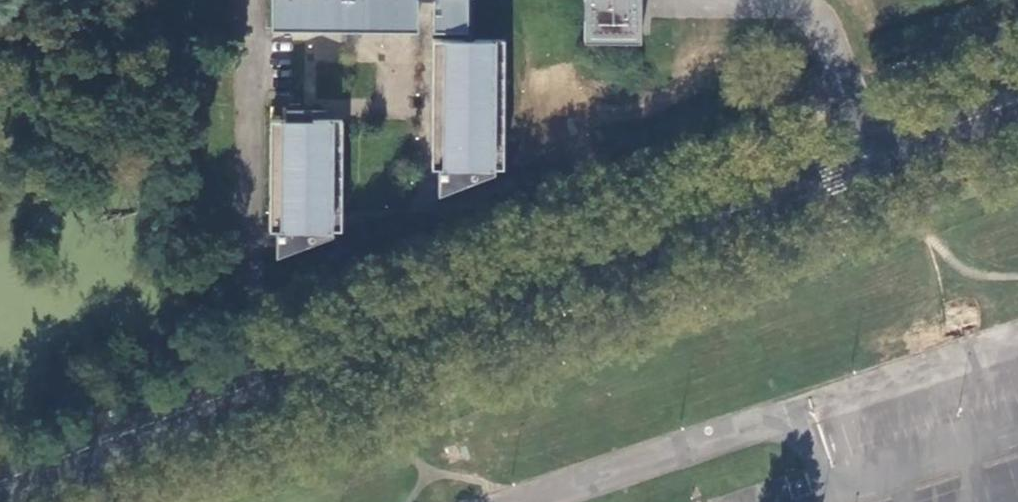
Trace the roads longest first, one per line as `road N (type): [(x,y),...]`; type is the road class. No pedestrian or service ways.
road 1 (secondary): [(348,351),(1017,91)]
road 2 (secondary): [(348,351),(0,484)]
road 3 (unclassified): [(520,501),(756,424)]
road 4 (unclassified): [(833,501),(805,430),(785,419),(756,424)]

